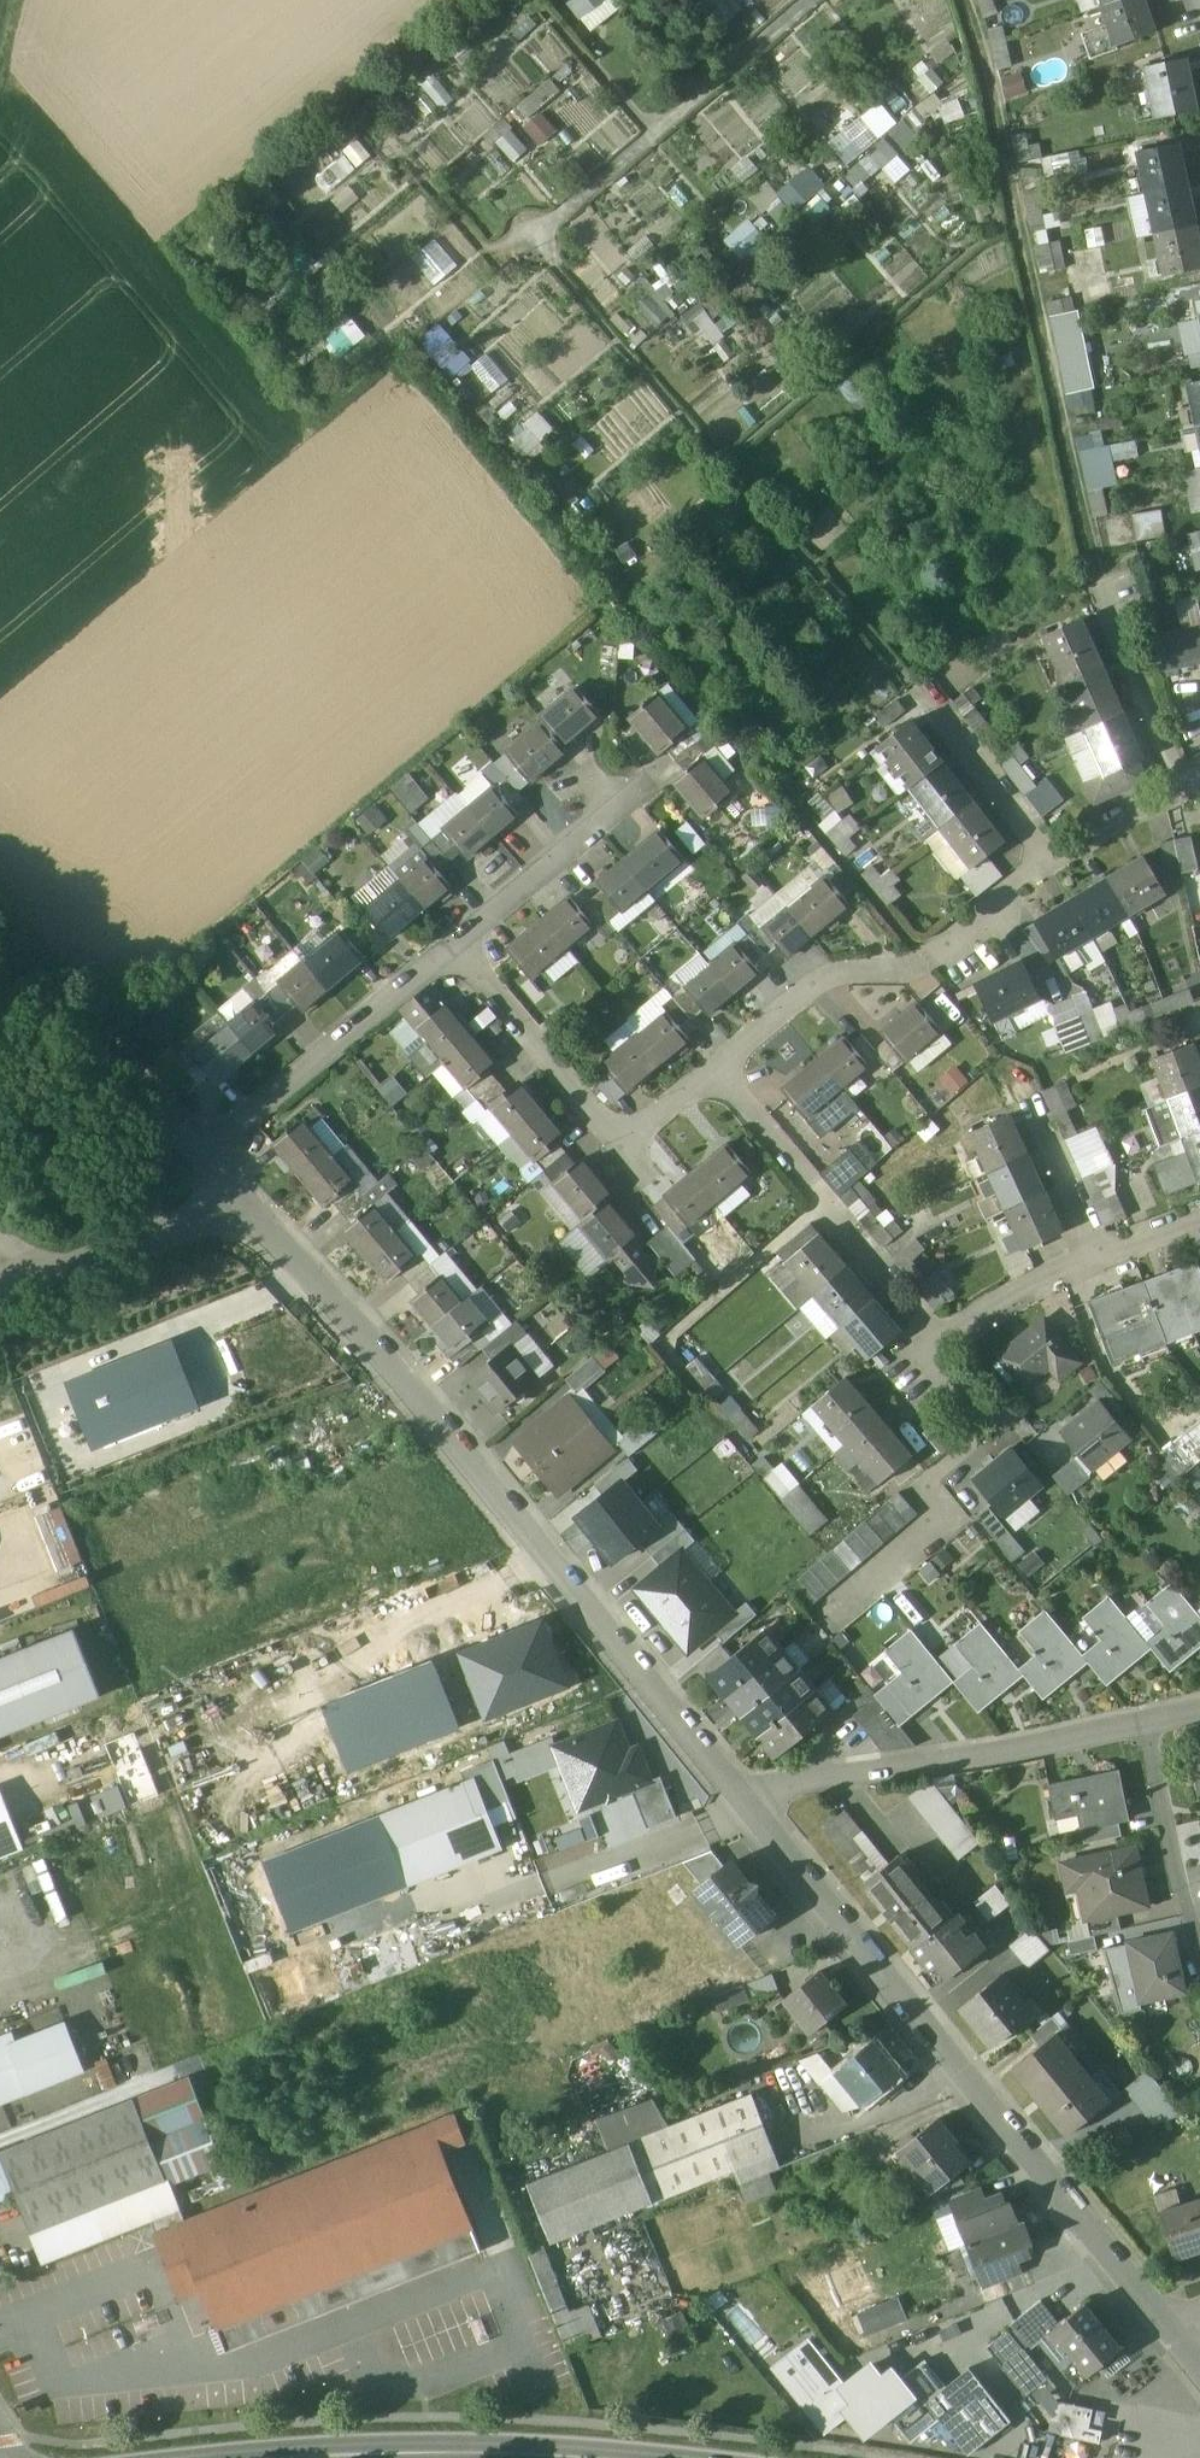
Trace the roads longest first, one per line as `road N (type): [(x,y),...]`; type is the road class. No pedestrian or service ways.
road 1 (residential): [(745,1807),(378,1351),(237,1203)]
road 2 (residential): [(1171,2328),(745,1807)]
road 3 (track): [(967,0),(991,62),(1100,602)]
road 4 (residential): [(745,1807),(788,1778),(976,1758),(1140,1726)]
road 5 (residential): [(713,1071),(832,977),(920,967),(1047,860)]
road 6 (residential): [(453,946),(620,1137),(713,1071)]
road 7 (residential): [(940,1346),(713,1071)]
road 8 (residential): [(453,946),(196,1157)]
road 9 (residential): [(196,1157),(0,931)]
road 10 (secondary): [(573,2457),(301,2457)]
road 11 (residential): [(237,1203),(0,1297)]
road 12 (residential): [(619,800),(453,946)]
road 13 (residential): [(1140,1726),(1185,1911),(1199,1930)]
road 14 (residential): [(1100,602),(1181,789)]
road 15 (residential): [(938,706),(1047,860)]
road 16 (residential): [(940,1346),(1099,1256)]
road 17 (residential): [(1047,860),(1181,789)]
road 18 (residential): [(1049,1121),(1099,1256)]

